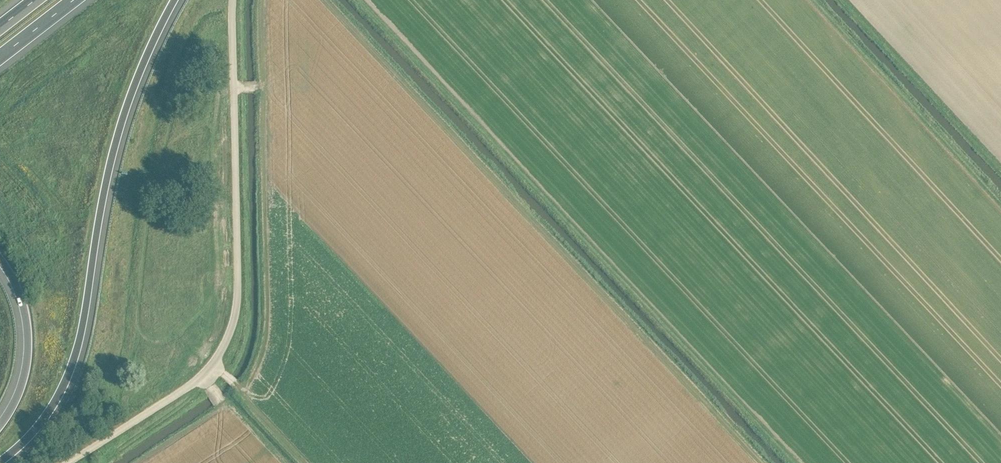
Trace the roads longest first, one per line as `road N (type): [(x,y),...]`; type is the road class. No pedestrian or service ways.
road 1 (unclassified): [(64,462),(214,366),(243,321),(249,0)]
road 2 (motorway): [(0,459),(49,410),(73,362),(110,164),(130,97),(175,0)]
road 3 (motorway): [(0,260),(19,293),(28,347),(16,399),(0,422)]

